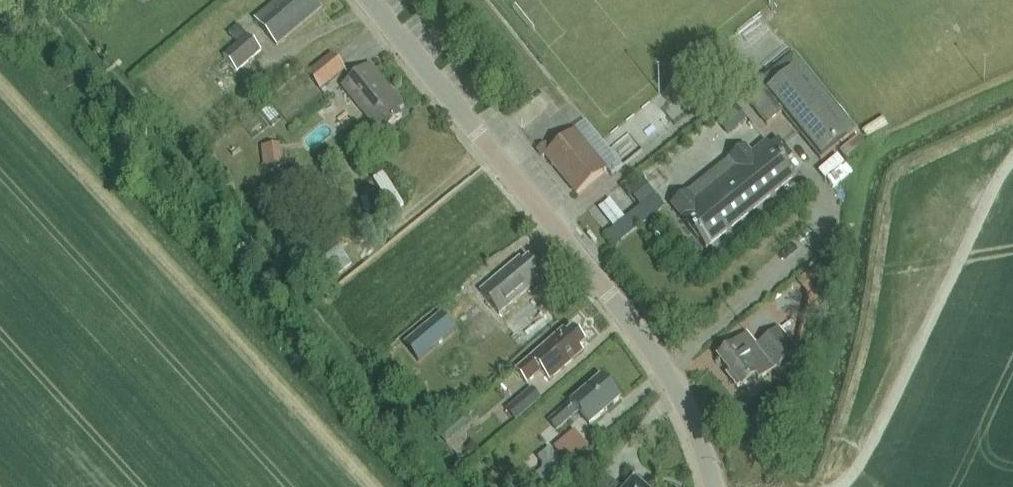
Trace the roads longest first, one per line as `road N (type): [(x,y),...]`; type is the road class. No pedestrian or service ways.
road 1 (tertiary): [(714,486),(692,417),(648,344),(367,0)]
road 2 (track): [(840,486),(874,443),(981,209),(1012,158)]

